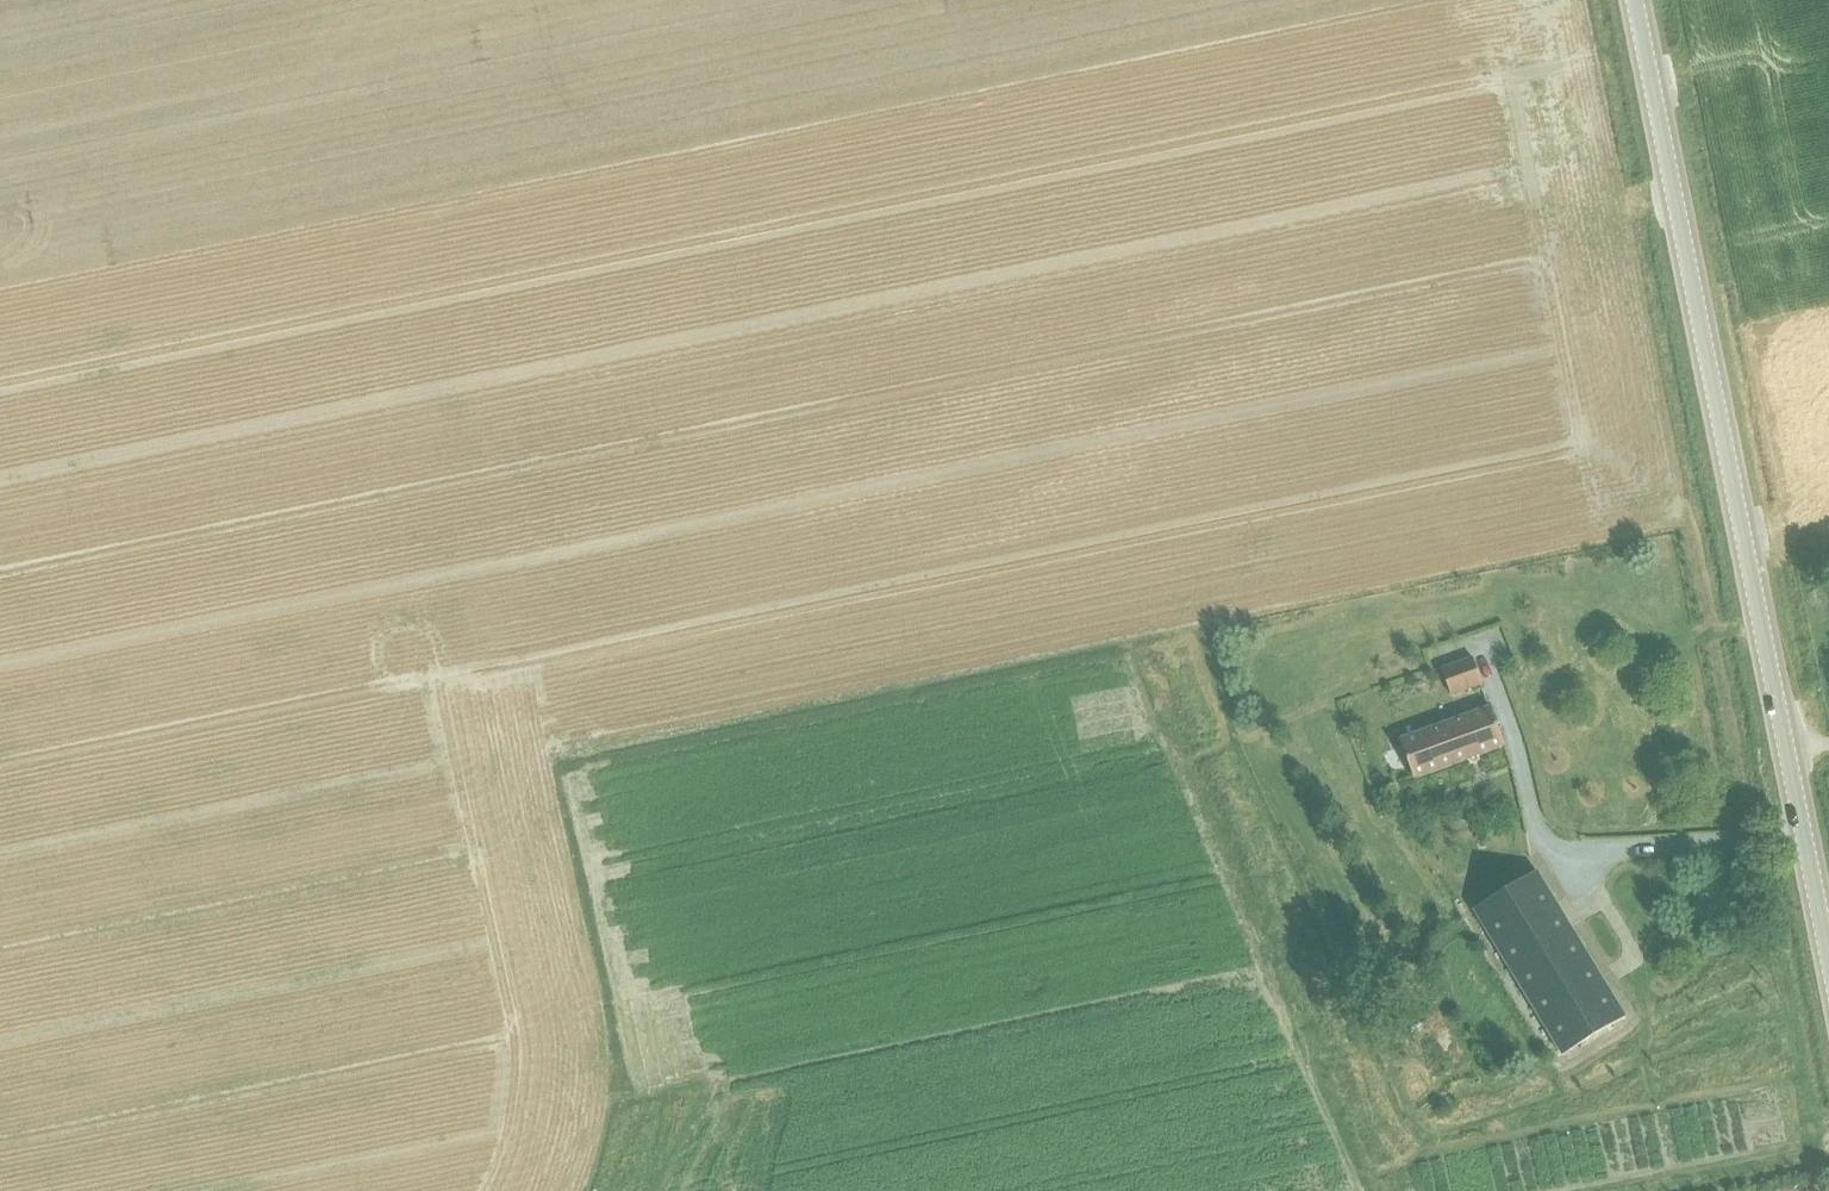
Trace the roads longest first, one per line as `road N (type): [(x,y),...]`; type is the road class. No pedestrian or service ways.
road 1 (tertiary): [(1828,958),(1634,0)]

